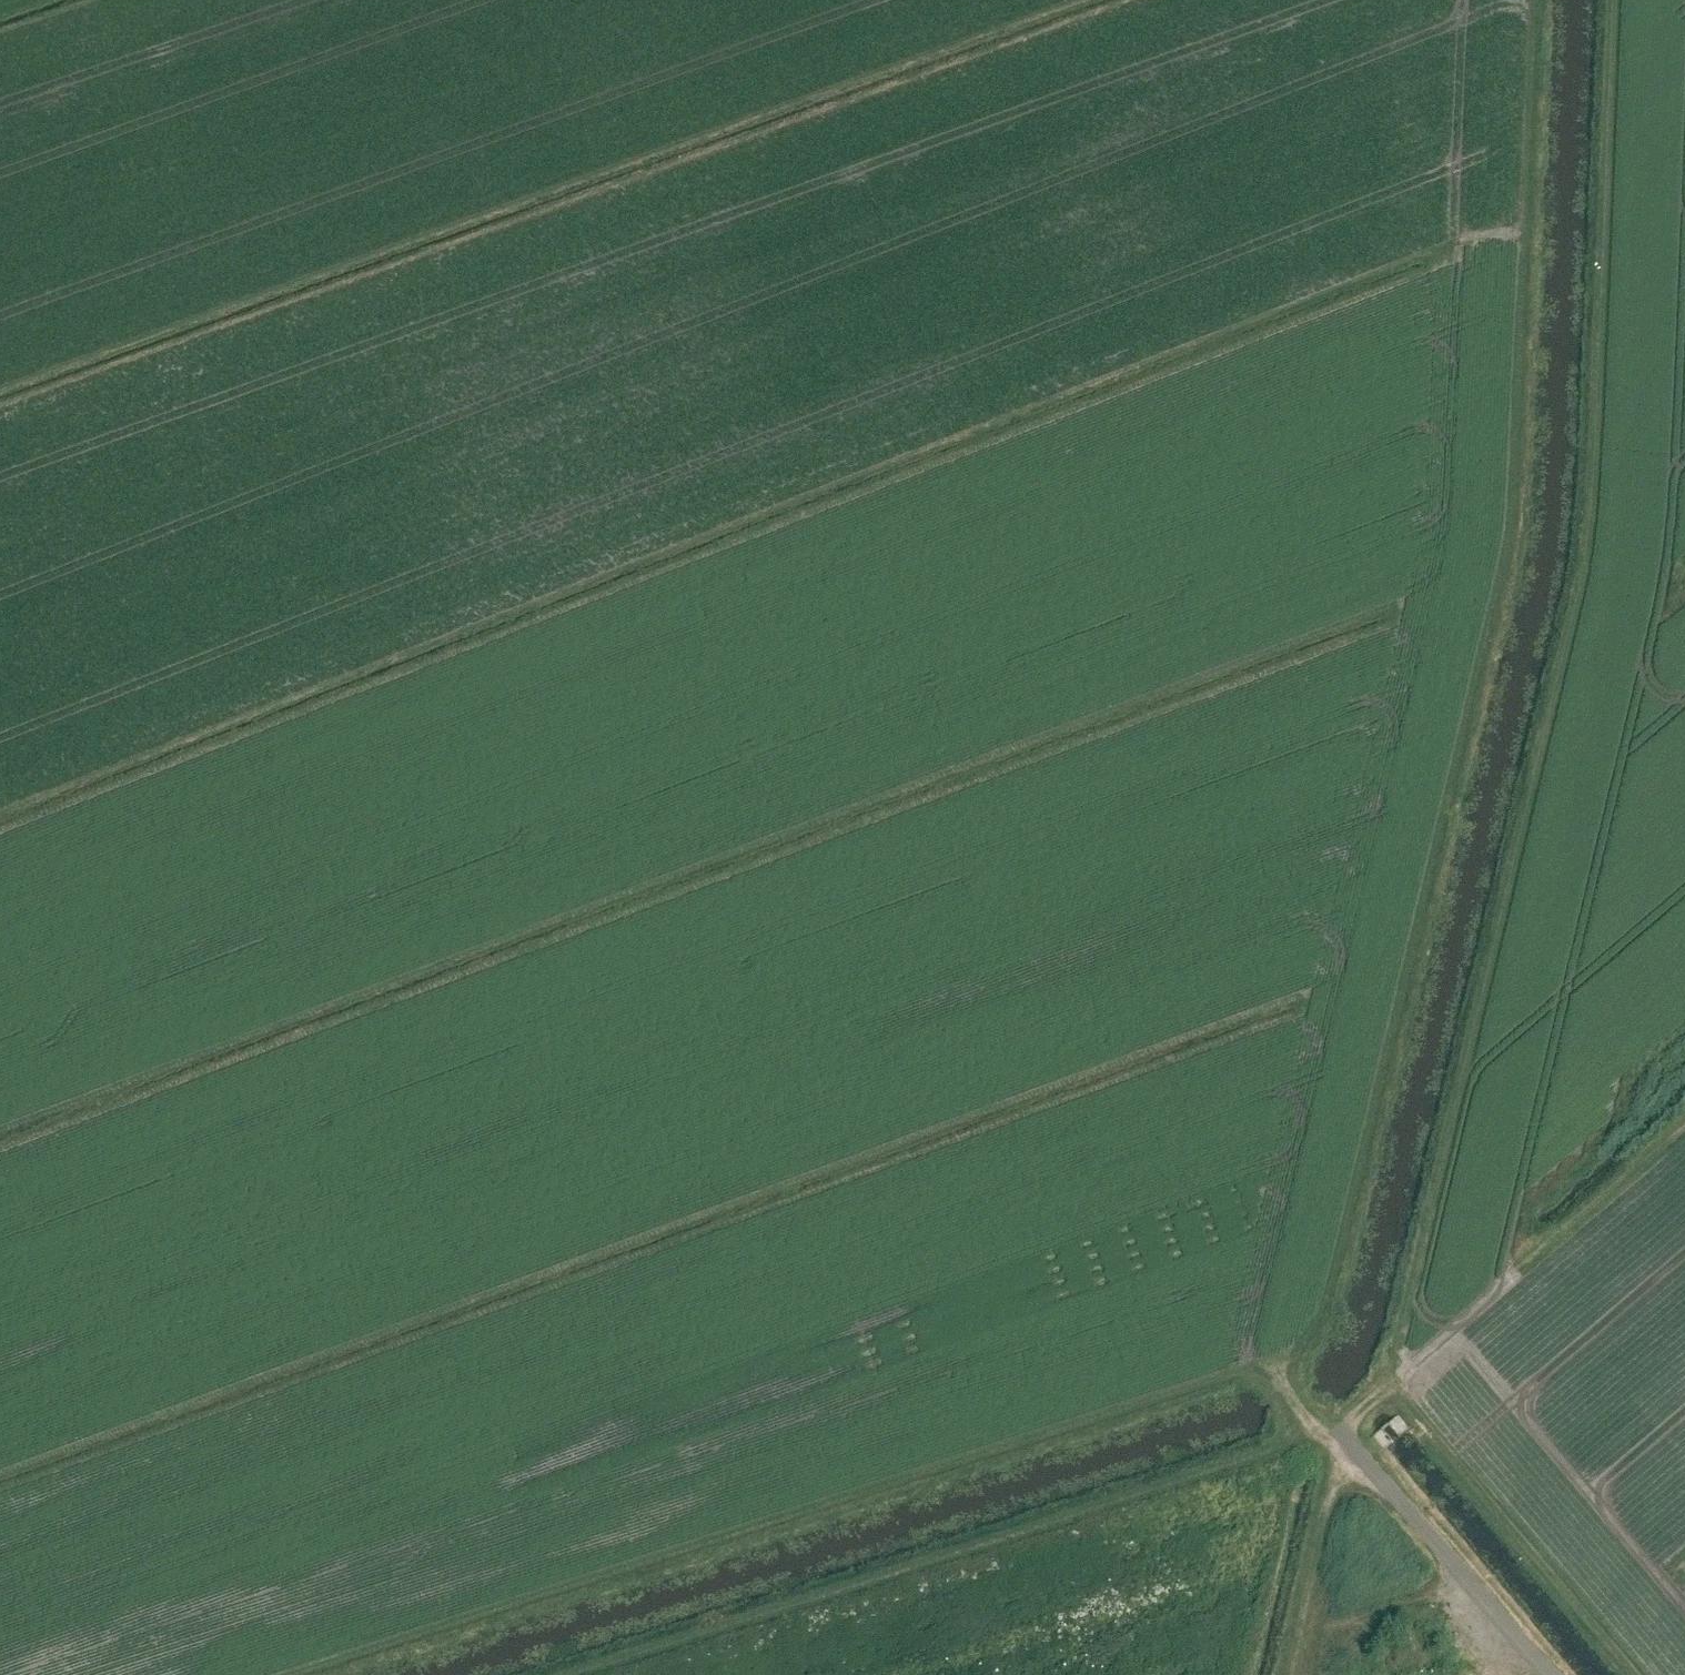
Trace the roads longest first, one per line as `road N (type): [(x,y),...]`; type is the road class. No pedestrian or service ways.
road 1 (track): [(1609,0),(1582,541),(1564,644),(1419,1227),(1394,1369),(1380,1393),(1324,1430)]
road 2 (track): [(563,1674),(1324,1430)]
road 3 (track): [(1324,1430),(1400,1493),(1554,1674)]
road 4 (track): [(1324,1430),(1325,1503),(1284,1674)]

